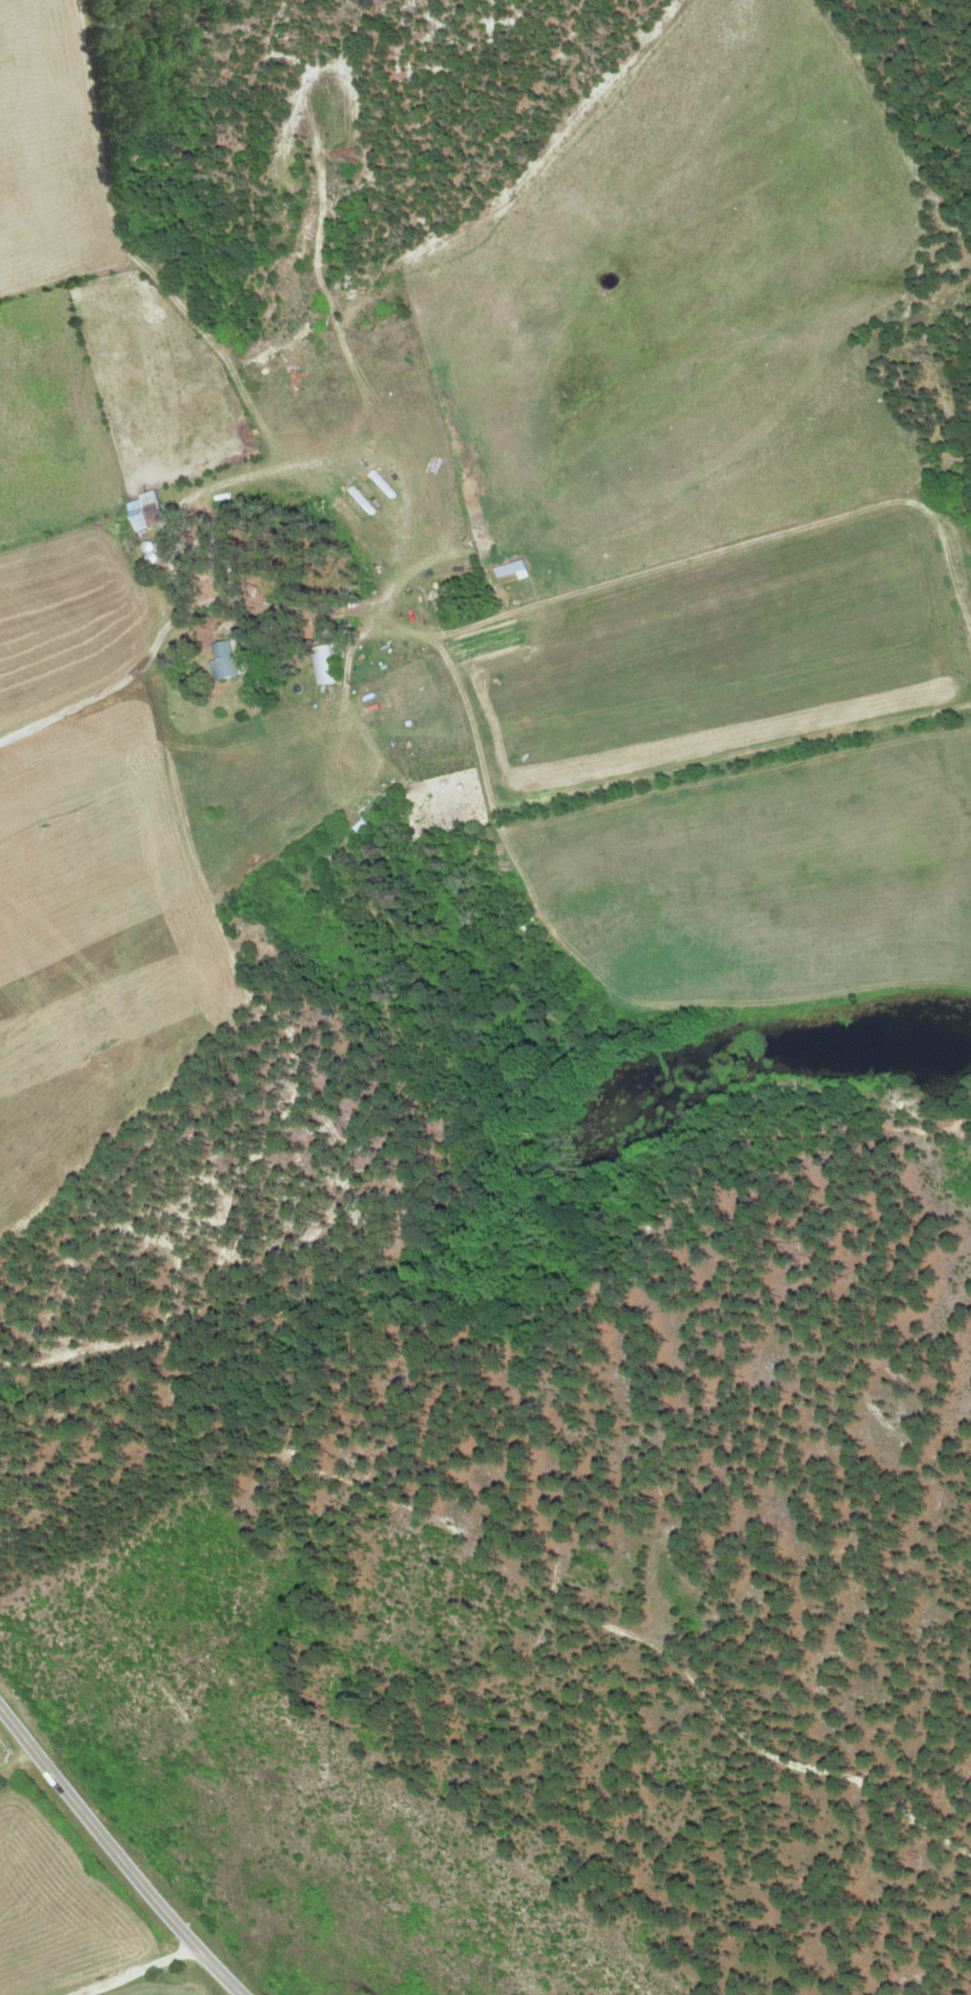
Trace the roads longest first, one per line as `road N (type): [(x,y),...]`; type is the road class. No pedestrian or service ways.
road 1 (residential): [(242,1994),(0,1708)]

